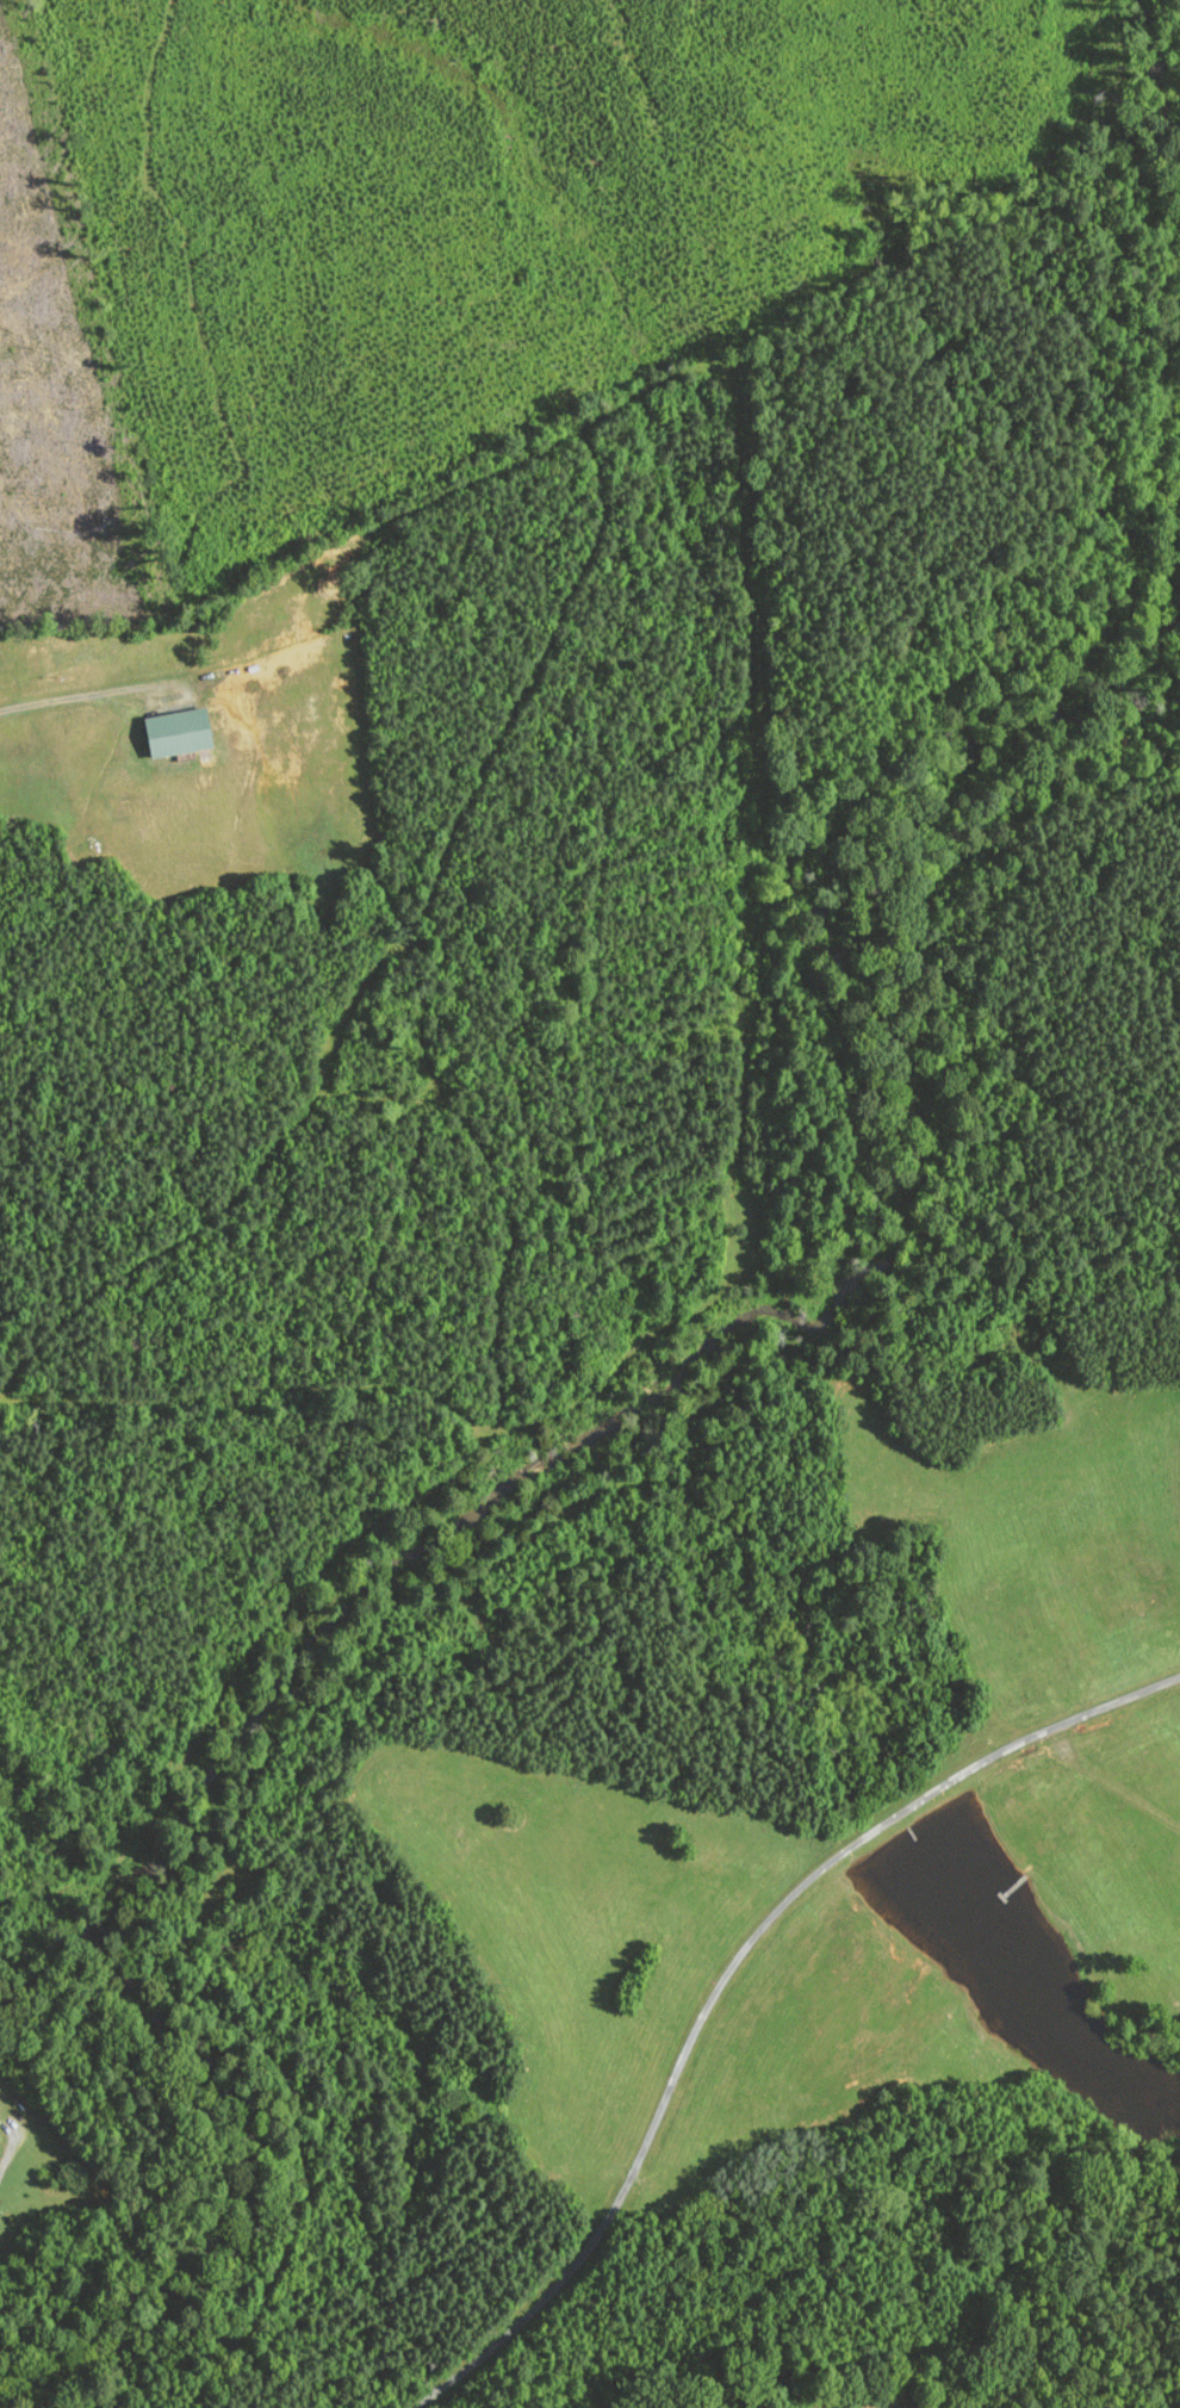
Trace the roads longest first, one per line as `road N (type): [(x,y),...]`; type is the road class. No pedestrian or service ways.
road 1 (residential): [(1179,1678),(999,1754),(800,1888),(740,1955),(682,2052),(619,2199),(582,2258),(505,2335),(412,2407)]
road 2 (residential): [(0,713),(124,689)]

